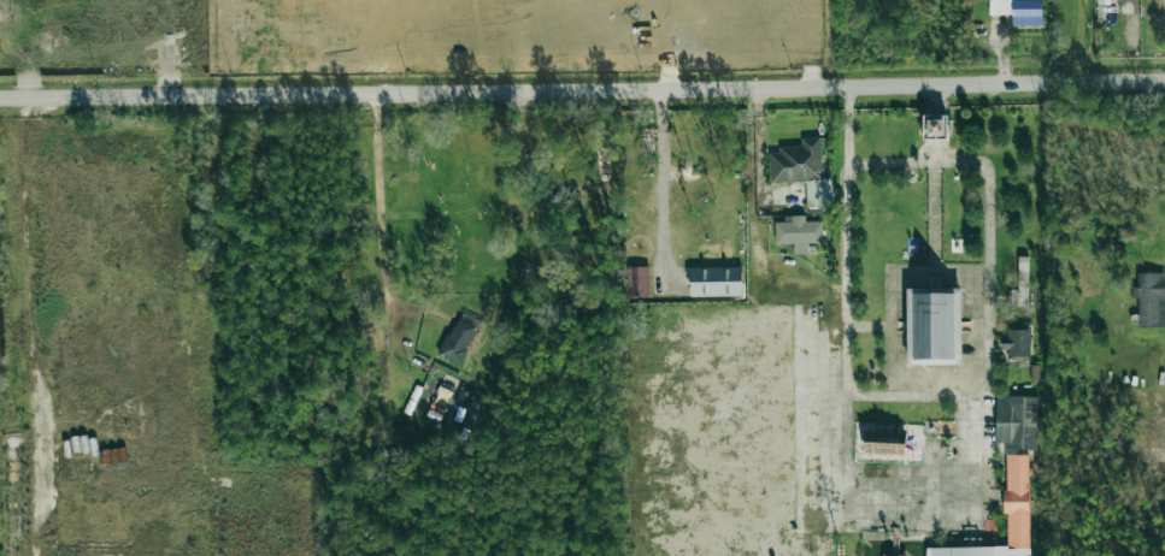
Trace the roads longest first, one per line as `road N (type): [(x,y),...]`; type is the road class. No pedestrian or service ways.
road 1 (residential): [(0,93),(1164,77)]
road 2 (residential): [(34,555),(24,93)]
road 3 (residential): [(383,88),(388,448)]
road 4 (residential): [(846,392),(847,82)]
road 5 (residential): [(846,392),(972,392)]

